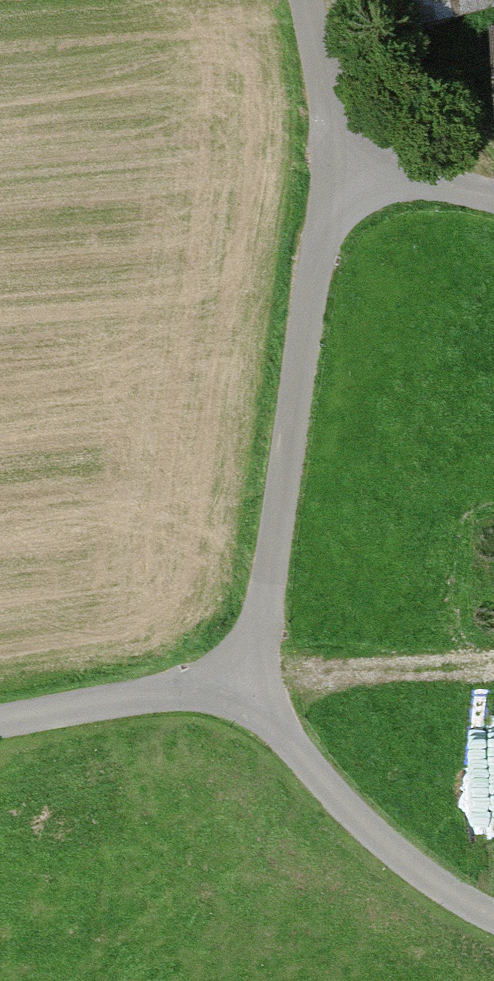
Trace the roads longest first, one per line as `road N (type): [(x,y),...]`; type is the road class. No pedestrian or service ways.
road 1 (unclassified): [(237,683),(268,597),(333,176)]
road 2 (residential): [(237,683),(351,811),(415,867),(493,917)]
road 3 (unclassified): [(0,727),(237,683)]
road 4 (unclassified): [(333,176),(330,104),(308,0)]
road 5 (residential): [(333,176),(433,184),(493,199)]

